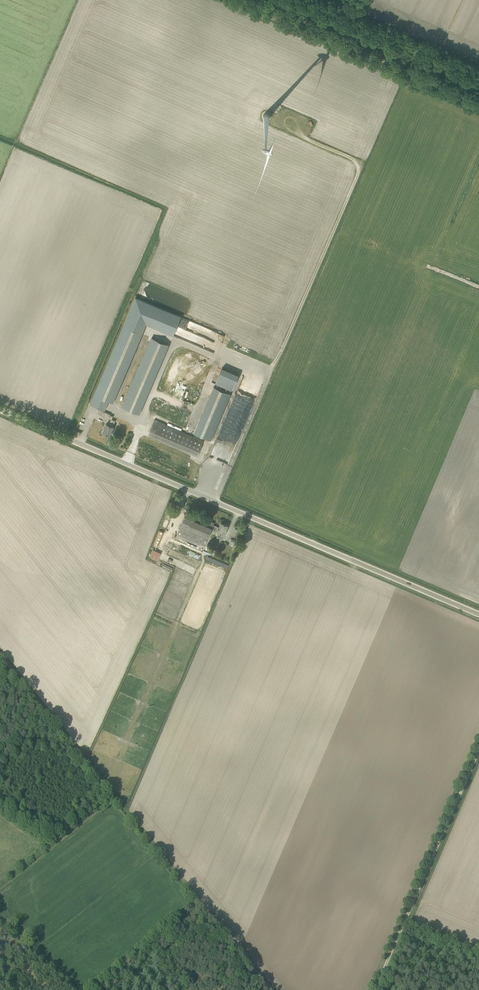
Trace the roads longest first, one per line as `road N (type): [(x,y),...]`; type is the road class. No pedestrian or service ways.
road 1 (tertiary): [(478,615),(0,409)]
road 2 (track): [(372,989),(478,747)]
road 3 (track): [(243,0),(478,102)]
road 4 (track): [(269,989),(116,798)]
road 5 (track): [(116,798),(0,655)]
road 6 (track): [(0,890),(116,798)]

